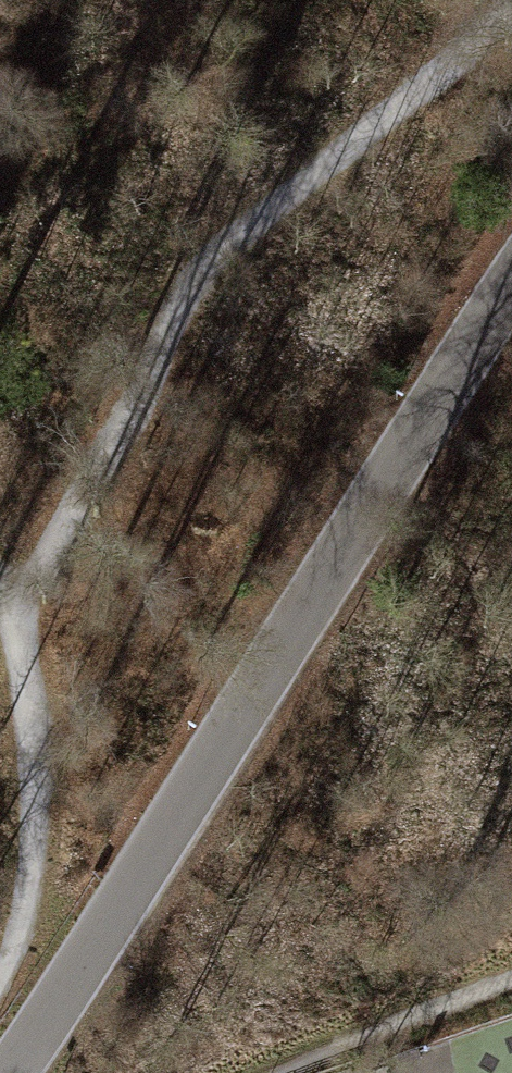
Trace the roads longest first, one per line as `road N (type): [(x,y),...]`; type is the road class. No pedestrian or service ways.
road 1 (track): [(511,5),(230,223),(162,305),(100,473),(31,575),(14,615),(30,867),(0,971)]
road 2 (tertiary): [(1,1072),(395,442),(511,272)]

